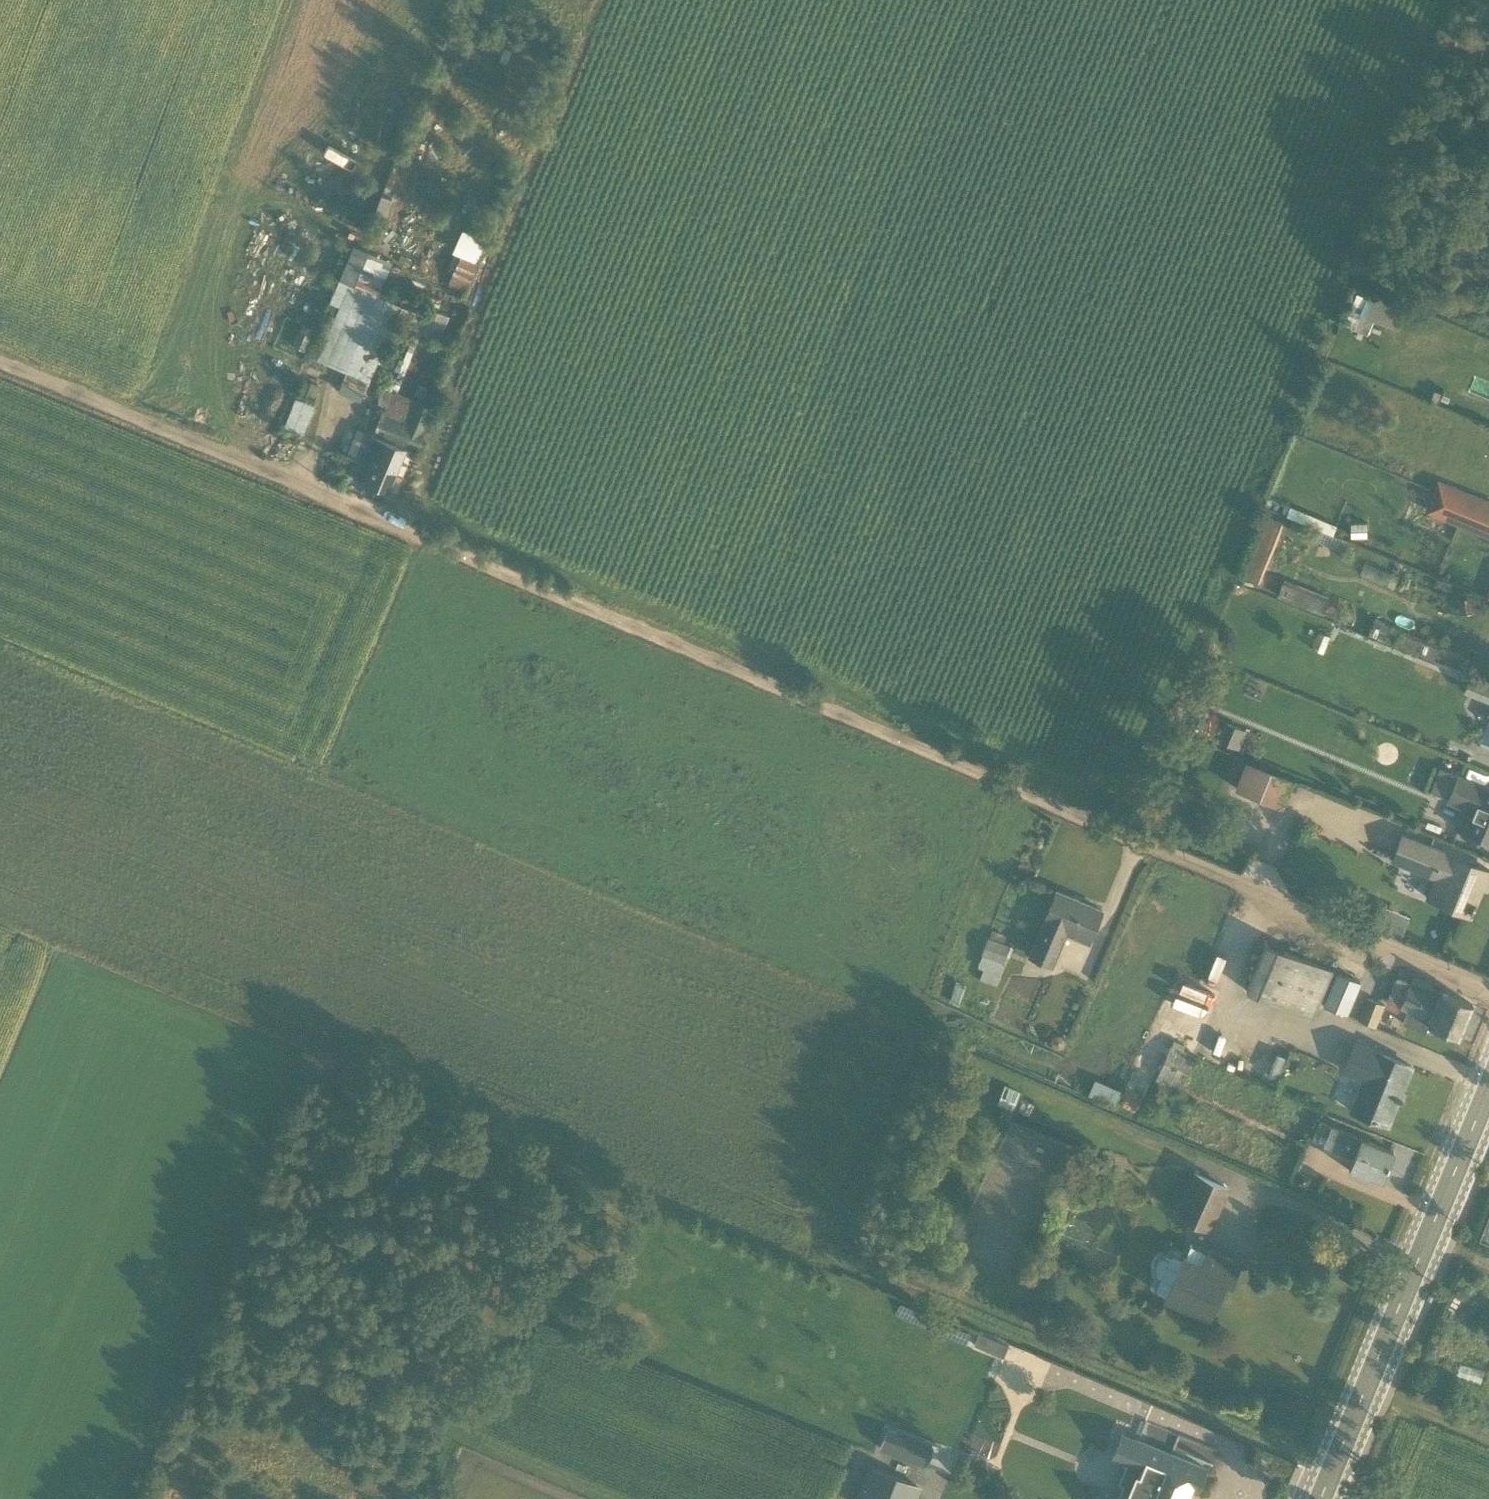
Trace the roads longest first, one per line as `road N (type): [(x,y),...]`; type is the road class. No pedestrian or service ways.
road 1 (track): [(0,358),(1488,987)]
road 2 (secondary): [(1488,1086),(1320,1498)]
road 3 (track): [(1488,1437),(1366,1387)]

